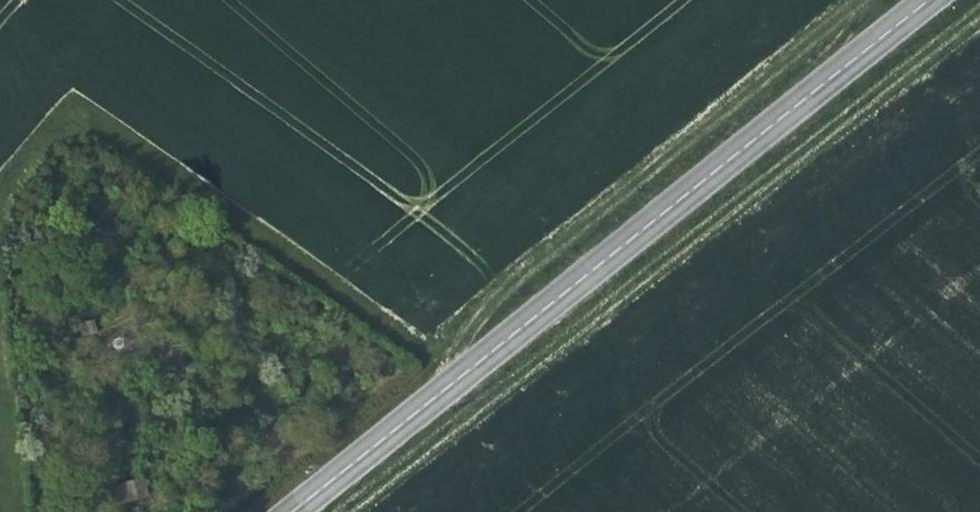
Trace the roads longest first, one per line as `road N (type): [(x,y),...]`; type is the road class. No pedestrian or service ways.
road 1 (track): [(857,0),(444,342),(409,342),(95,116),(53,124),(0,194)]
road 2 (secondary): [(291,511),(928,0)]
road 3 (track): [(348,511),(979,7)]

